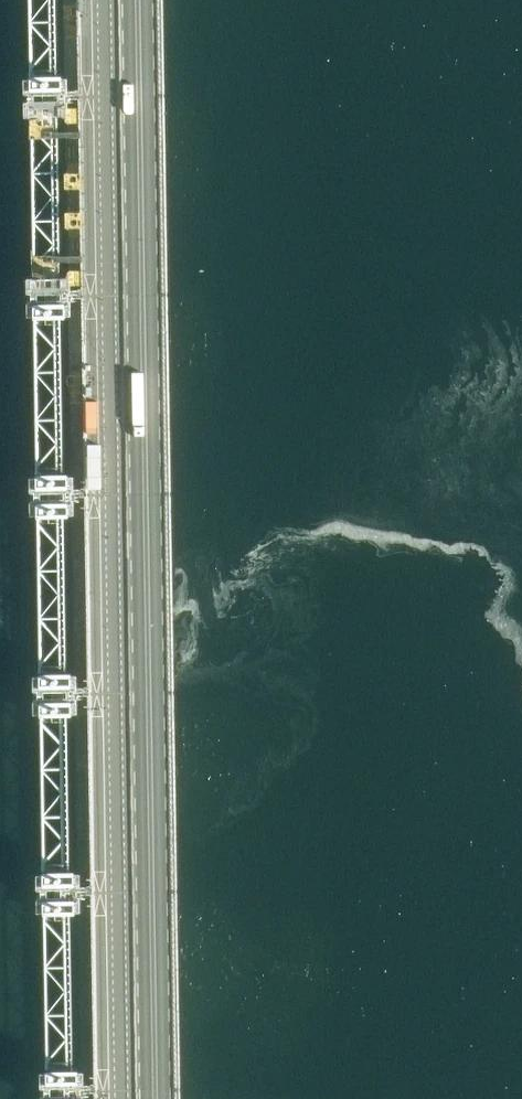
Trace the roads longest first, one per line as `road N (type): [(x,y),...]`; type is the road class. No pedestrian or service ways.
road 1 (primary): [(156,1098),(139,0)]
road 2 (unclassified): [(115,1098),(99,0)]

